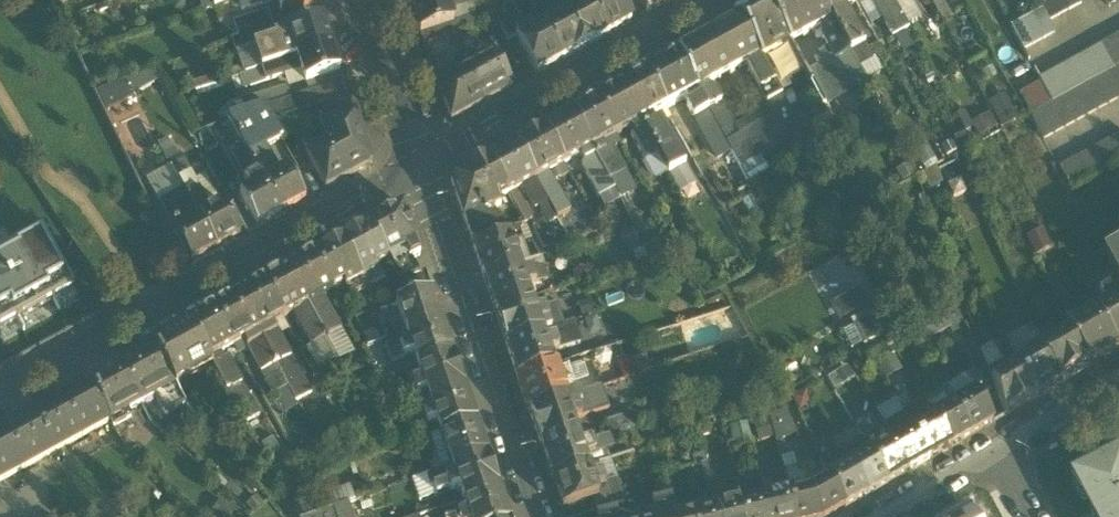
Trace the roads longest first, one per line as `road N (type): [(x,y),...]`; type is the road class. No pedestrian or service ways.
road 1 (residential): [(426,173),(0,408)]
road 2 (residential): [(426,173),(541,516)]
road 3 (residential): [(725,0),(426,173)]
road 4 (residential): [(372,0),(426,173)]
road 5 (residential): [(996,457),(1118,386)]
road 6 (residential): [(890,516),(996,457)]

